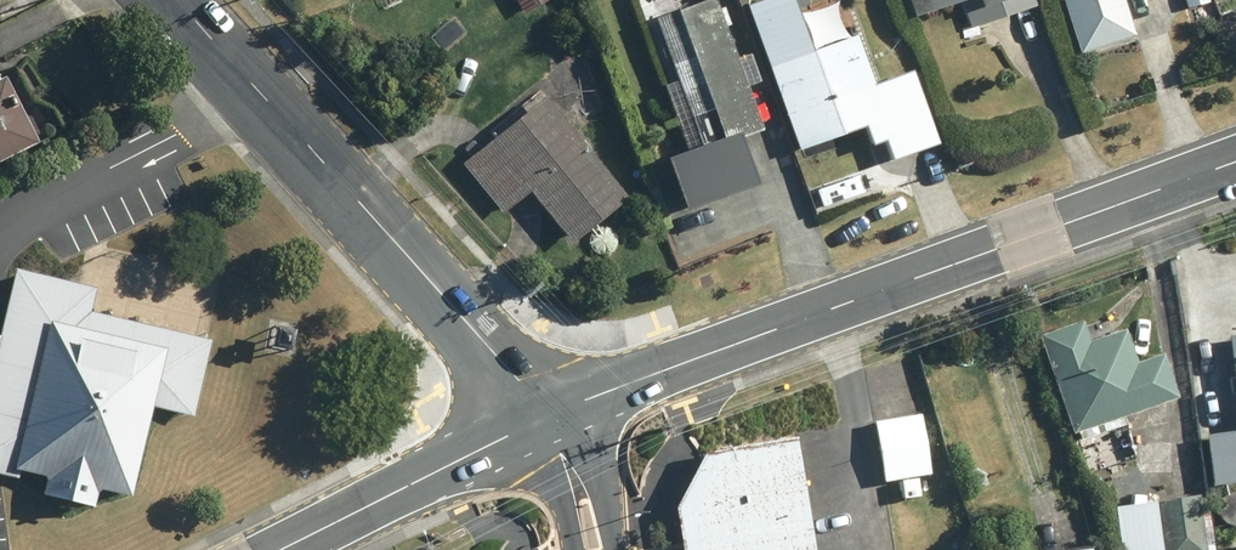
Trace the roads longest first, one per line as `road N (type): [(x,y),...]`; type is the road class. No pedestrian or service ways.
road 1 (tertiary): [(544,418),(1235,164)]
road 2 (tertiary): [(182,0),(544,418)]
road 3 (tertiary): [(271,549),(544,418)]
road 4 (tertiary): [(544,418),(600,475),(614,549)]
road 5 (tertiary): [(571,549),(544,418)]

